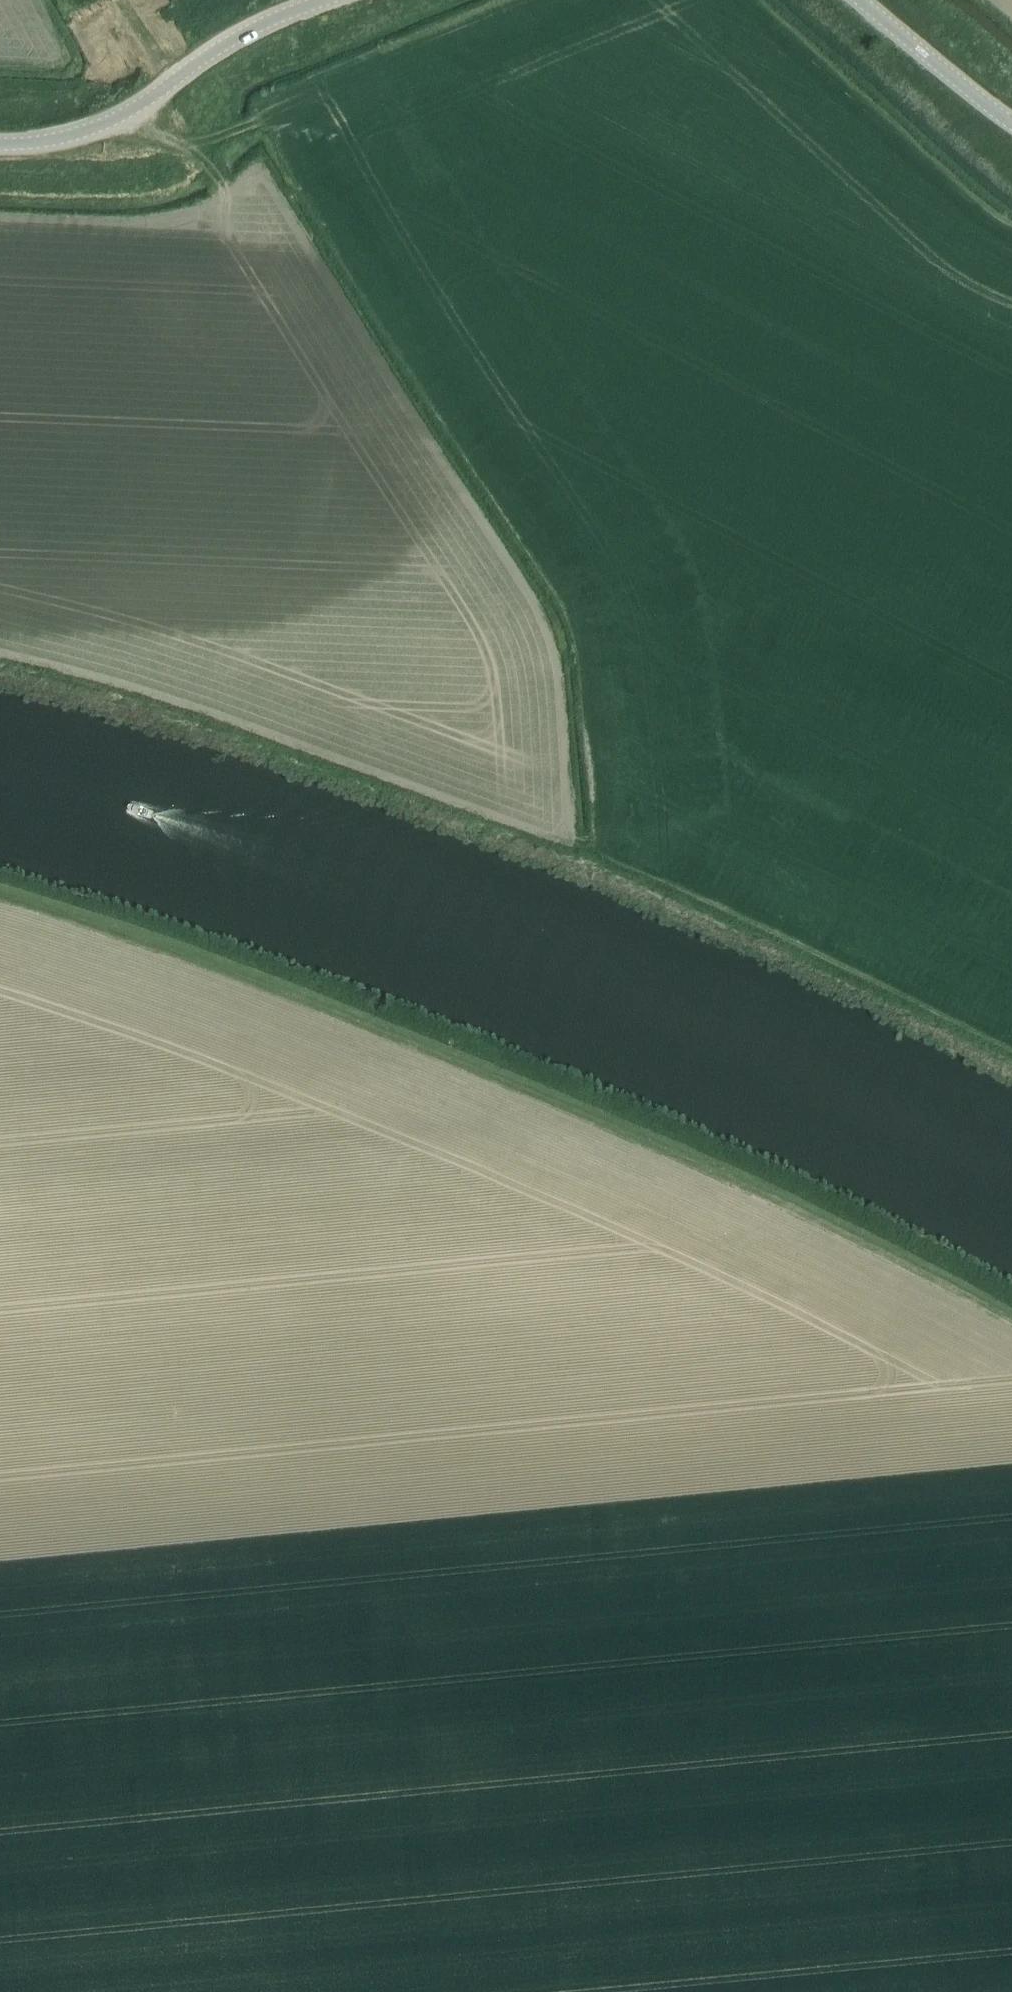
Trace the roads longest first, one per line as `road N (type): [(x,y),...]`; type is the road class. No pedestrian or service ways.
road 1 (tertiary): [(0,144),(58,144),(135,111),(330,0)]
road 2 (tertiary): [(867,0),(1011,122)]

